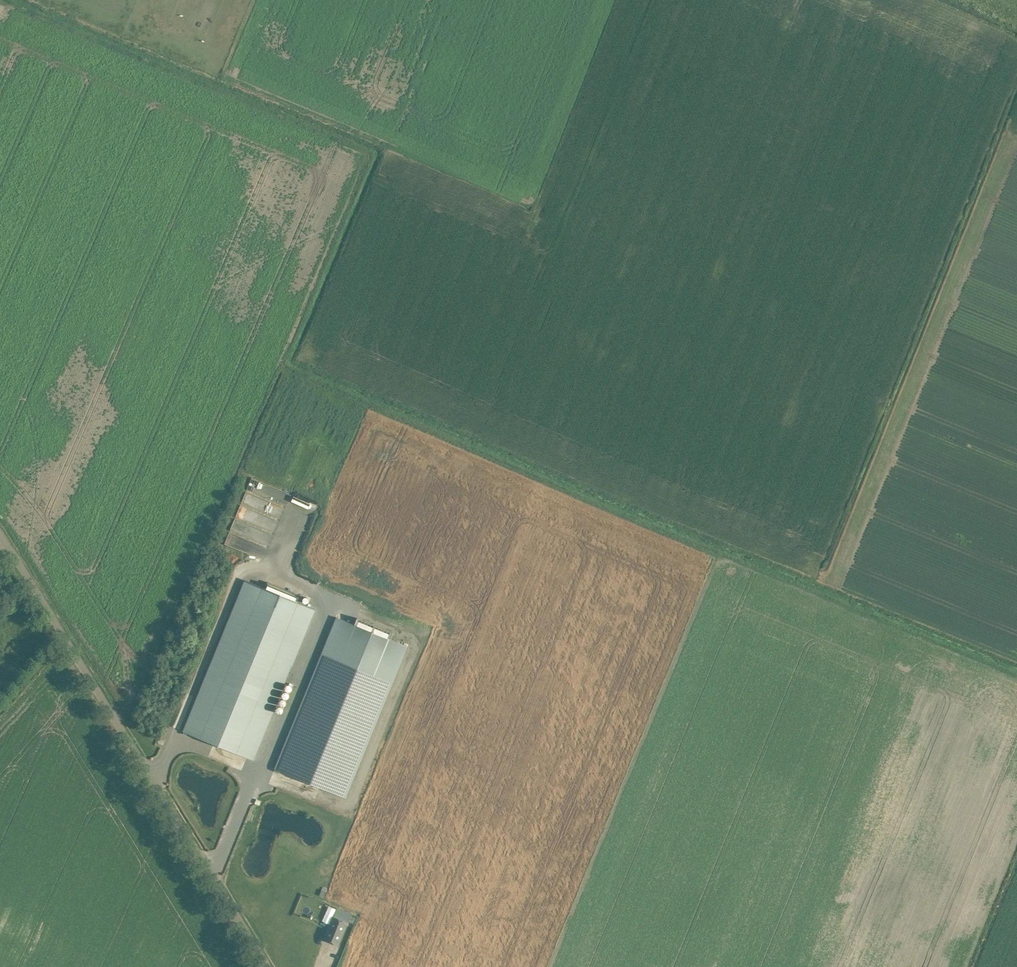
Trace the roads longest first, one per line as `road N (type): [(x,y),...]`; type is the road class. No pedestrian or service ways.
road 1 (unclassified): [(263,966),(30,558),(0,520)]

